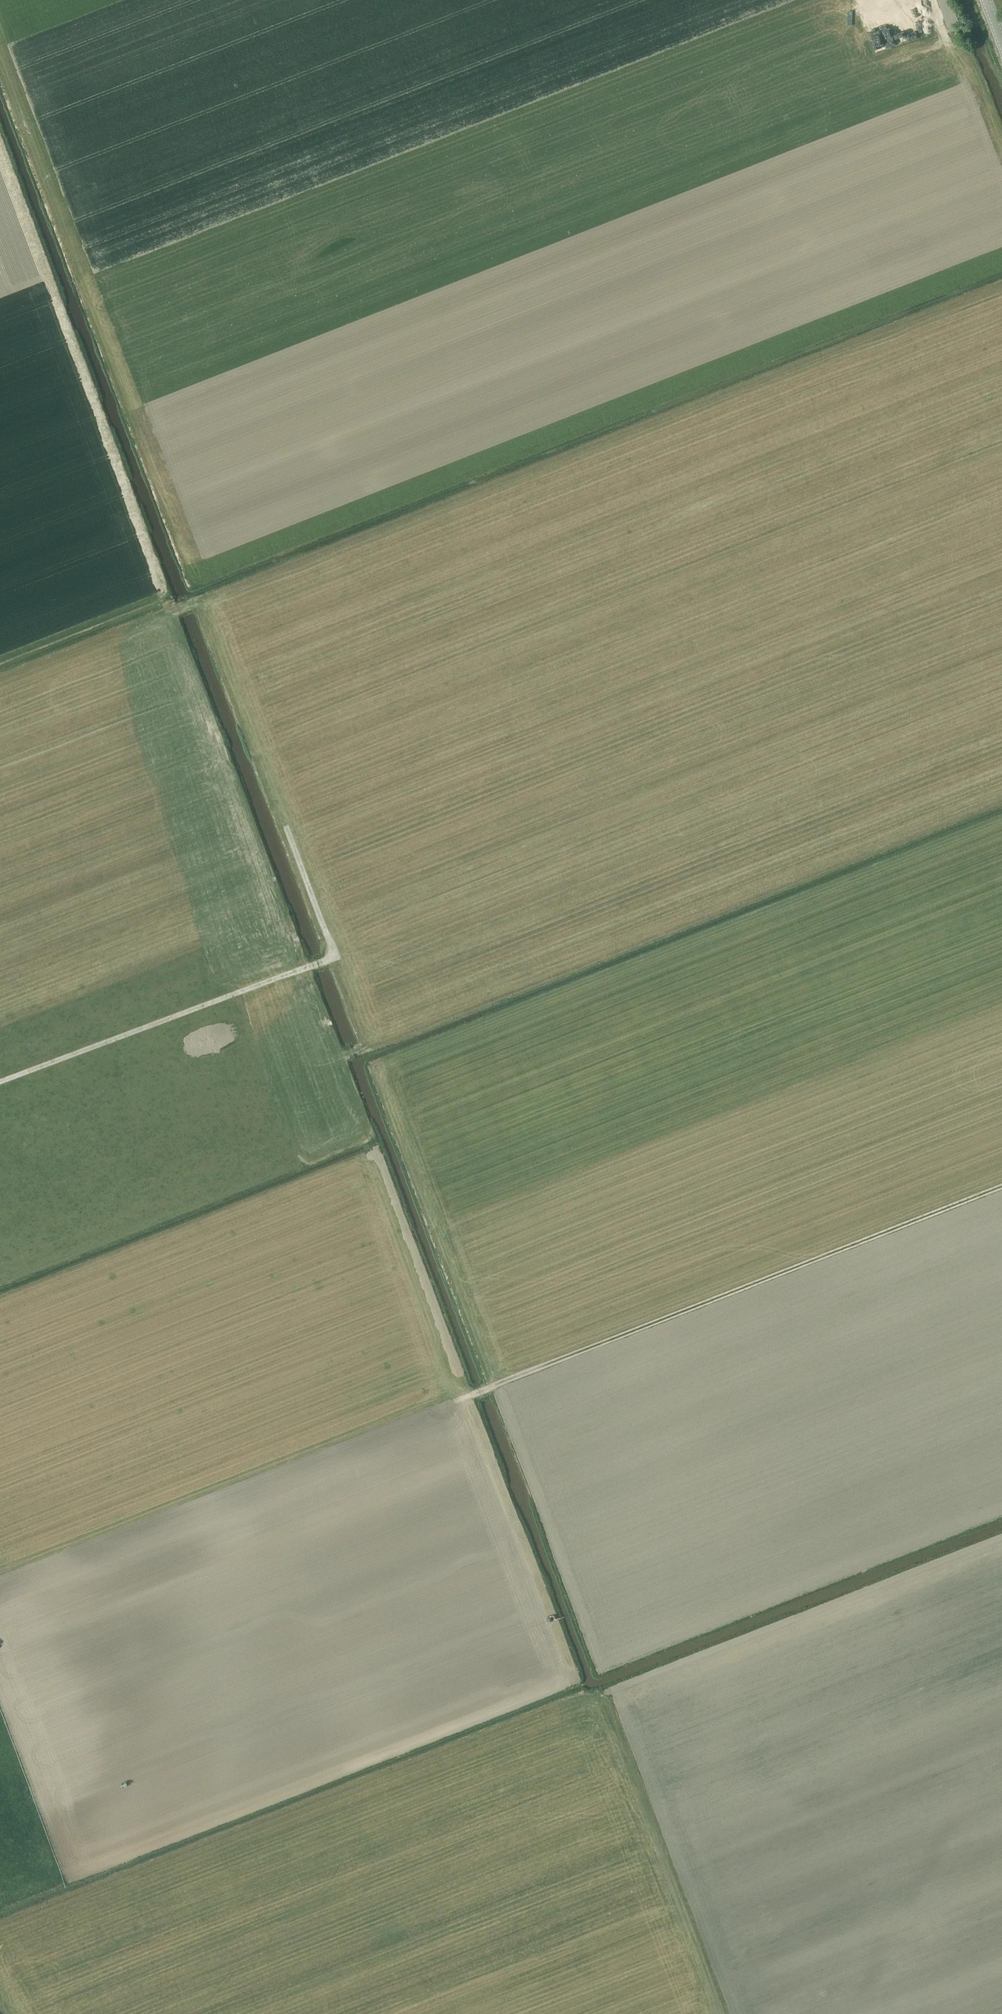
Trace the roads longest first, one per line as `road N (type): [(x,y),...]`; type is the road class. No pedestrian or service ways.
road 1 (track): [(0,1577),(1001,1186)]
road 2 (track): [(0,1083),(328,961),(332,945),(286,825)]

